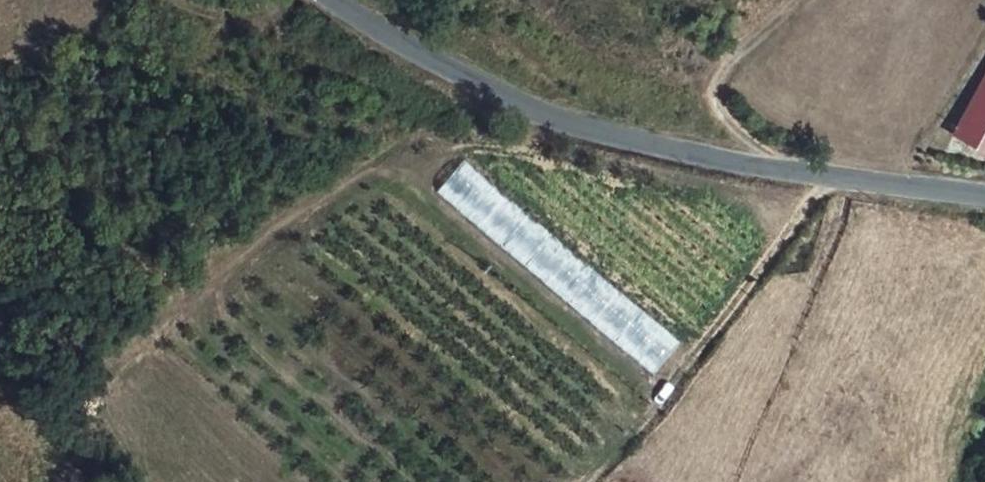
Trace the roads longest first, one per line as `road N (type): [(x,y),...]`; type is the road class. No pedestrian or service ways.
road 1 (tertiary): [(984,200),(818,179),(549,125),(402,51),(330,0)]

